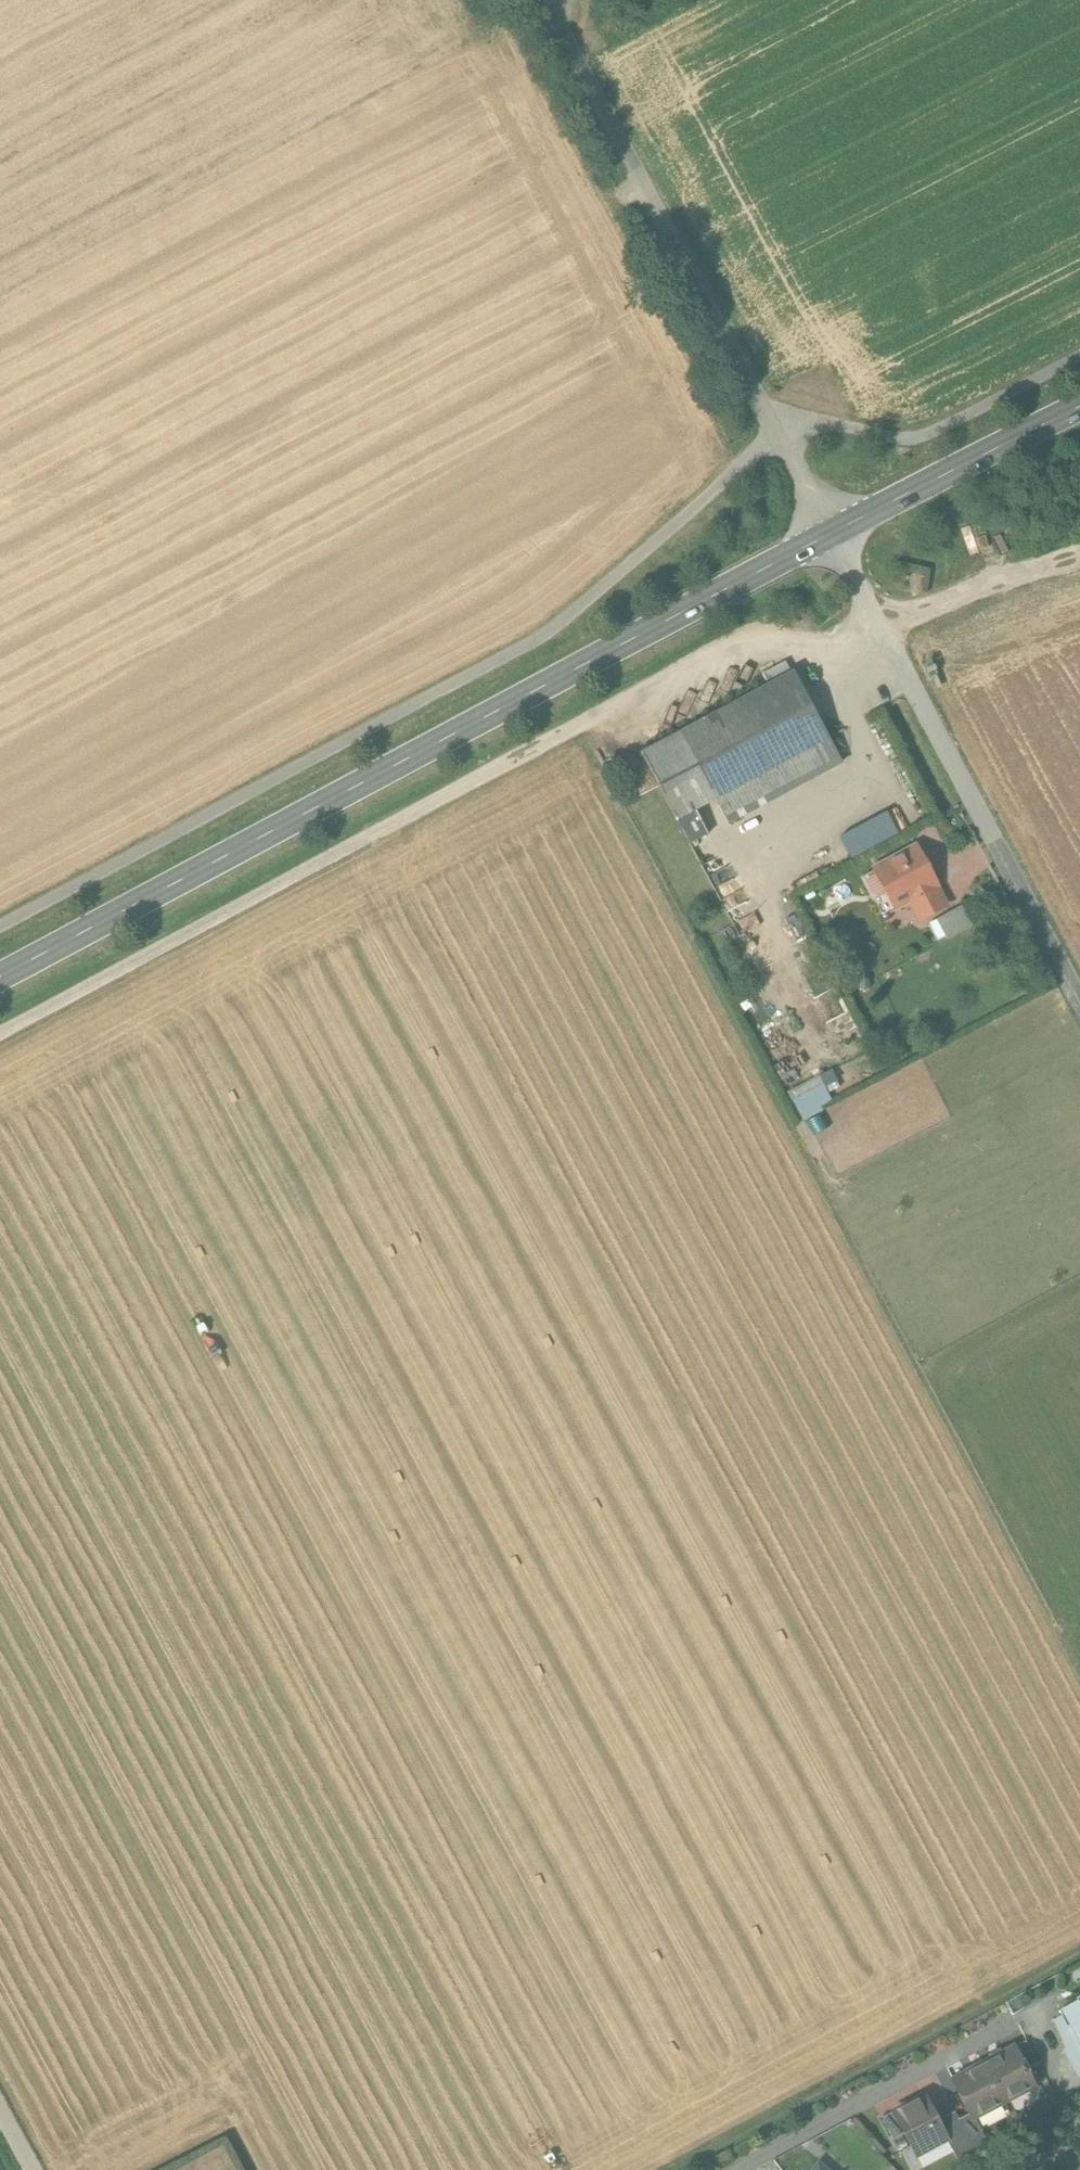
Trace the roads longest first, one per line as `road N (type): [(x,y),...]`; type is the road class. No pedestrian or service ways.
road 1 (secondary): [(0,983),(1079,414)]
road 2 (track): [(0,1036),(716,663),(777,646),(822,650),(880,627)]
road 3 (track): [(779,439),(566,626),(0,930)]
road 4 (track): [(551,0),(779,439)]
road 5 (track): [(1079,1953),(672,2169)]
road 6 (track): [(1079,995),(880,627)]
road 7 (track): [(779,439),(827,428),(897,442),(961,424),(1079,359)]
road 8 (track): [(880,627),(1079,559)]

